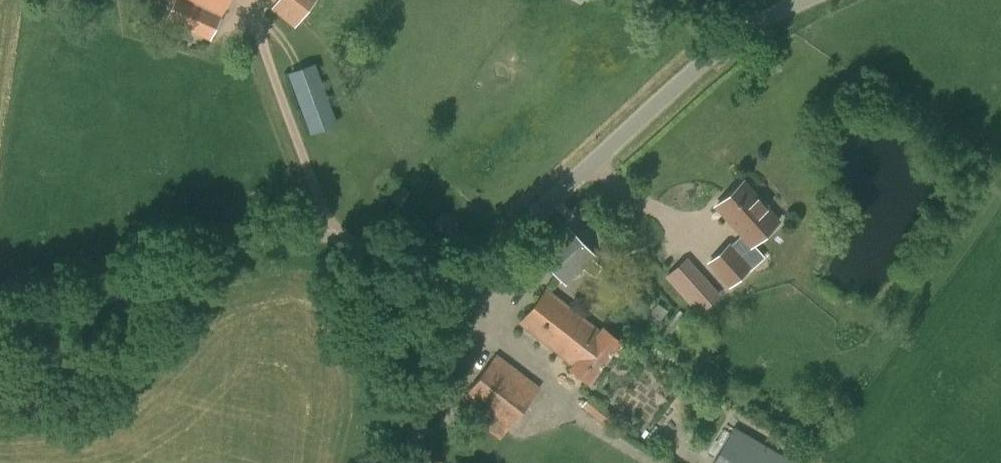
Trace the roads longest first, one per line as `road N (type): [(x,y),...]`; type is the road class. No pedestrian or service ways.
road 1 (unclassified): [(0,328),(284,236),(345,239),(465,290)]
road 2 (tertiary): [(465,290),(522,225),(714,52),(803,0)]
road 3 (tertiary): [(414,462),(433,360),(465,290)]

